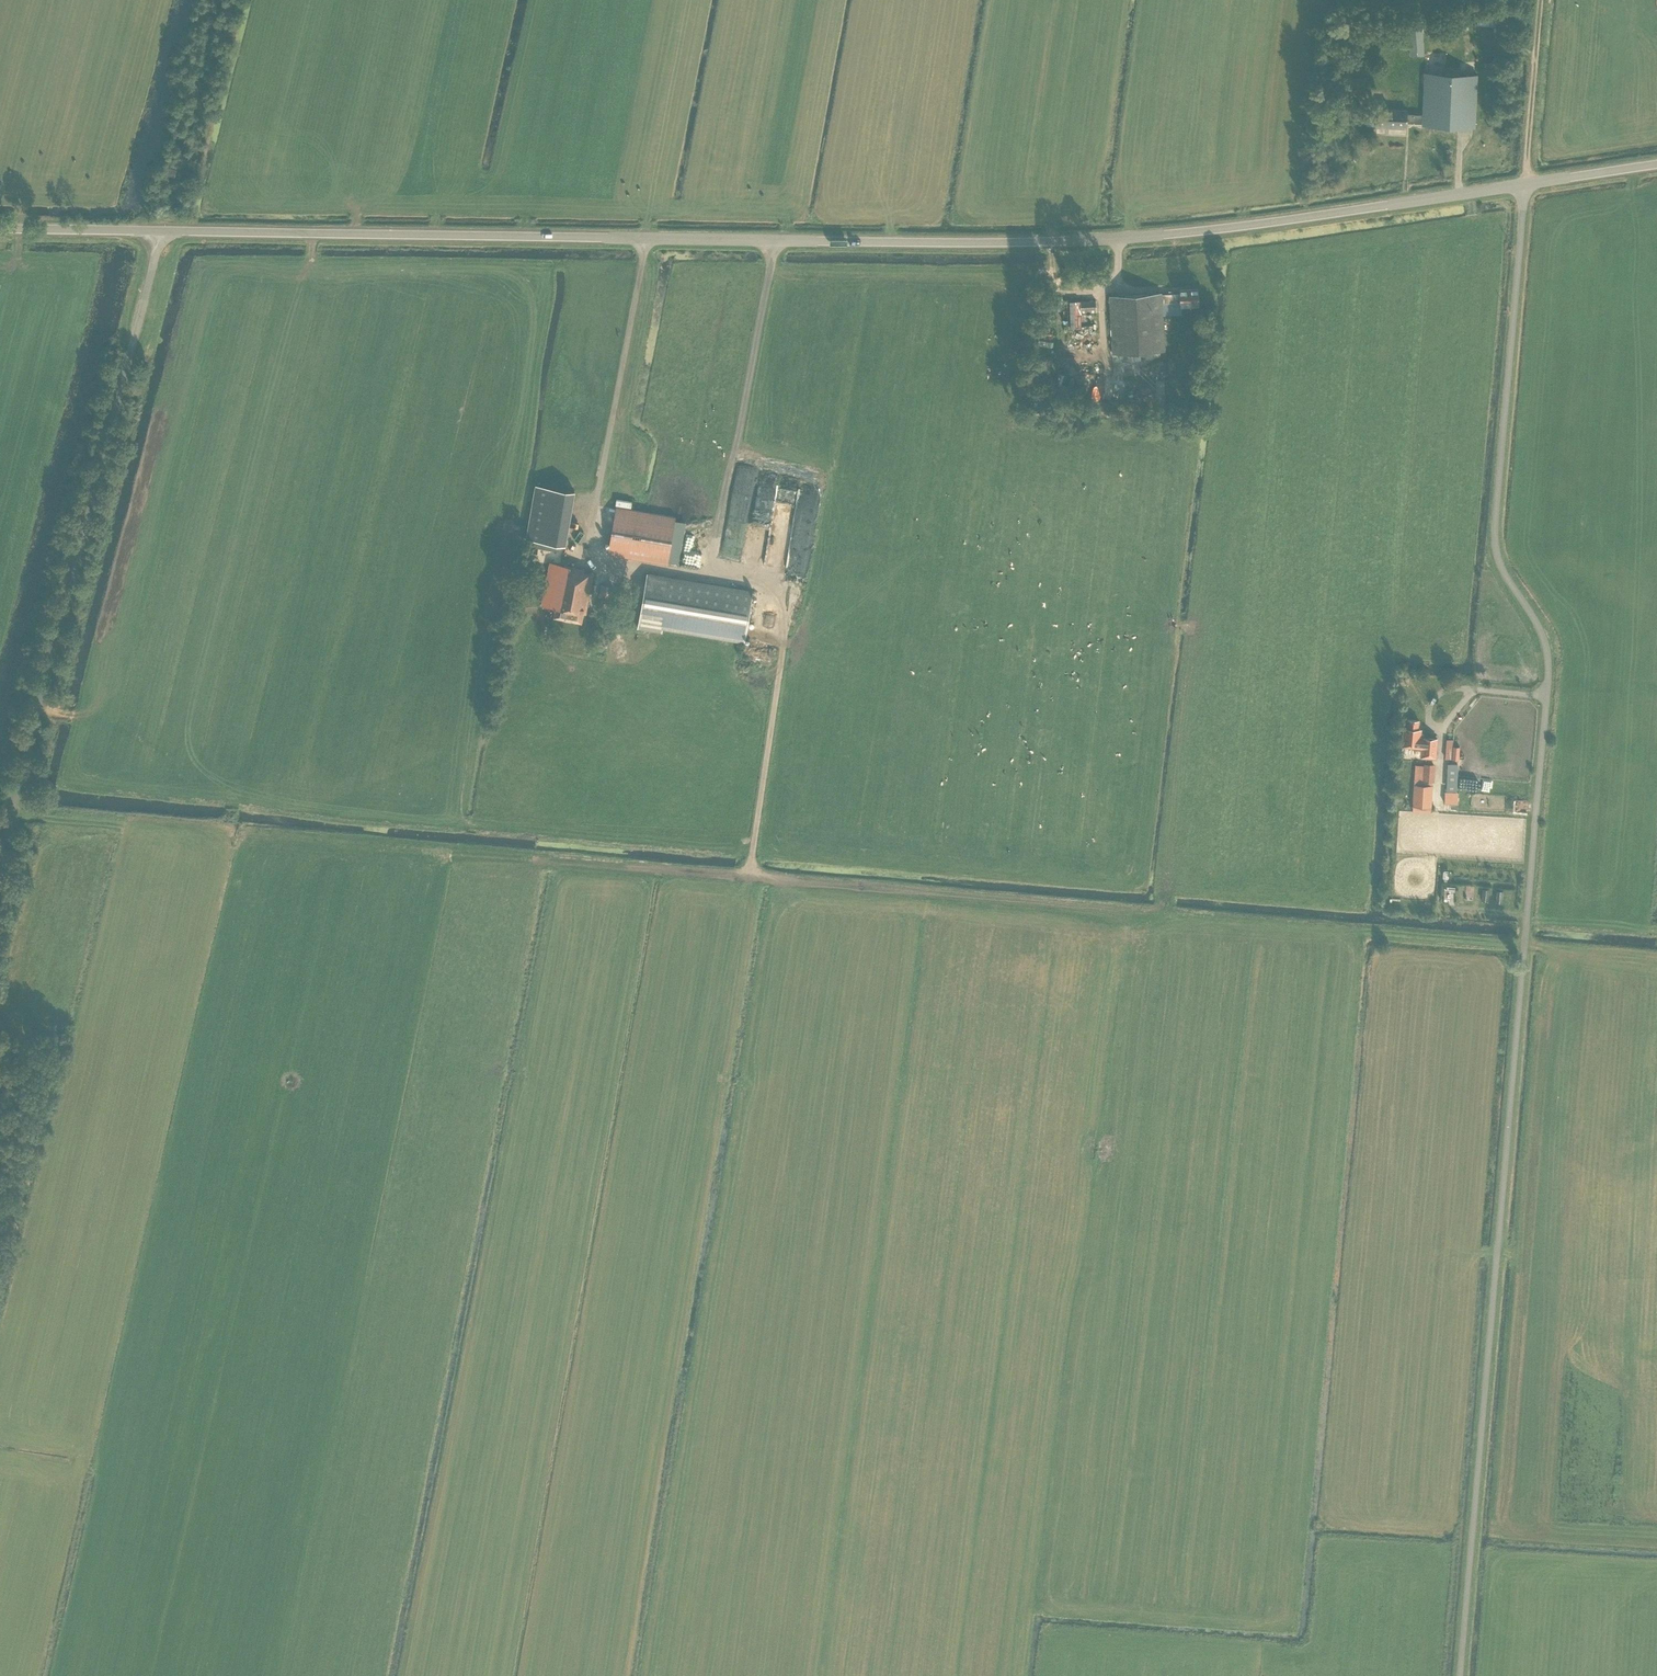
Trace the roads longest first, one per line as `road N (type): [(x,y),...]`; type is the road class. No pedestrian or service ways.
road 1 (unclassified): [(1458,1675),(1547,696),(1540,628),(1493,546),(1526,183)]
road 2 (unclassified): [(160,231),(1029,242),(1168,235),(1526,183)]
road 3 (unclassified): [(160,231),(0,857)]
road 4 (unclassified): [(0,229),(160,231)]
road 5 (unclassified): [(1526,183),(1656,164)]

